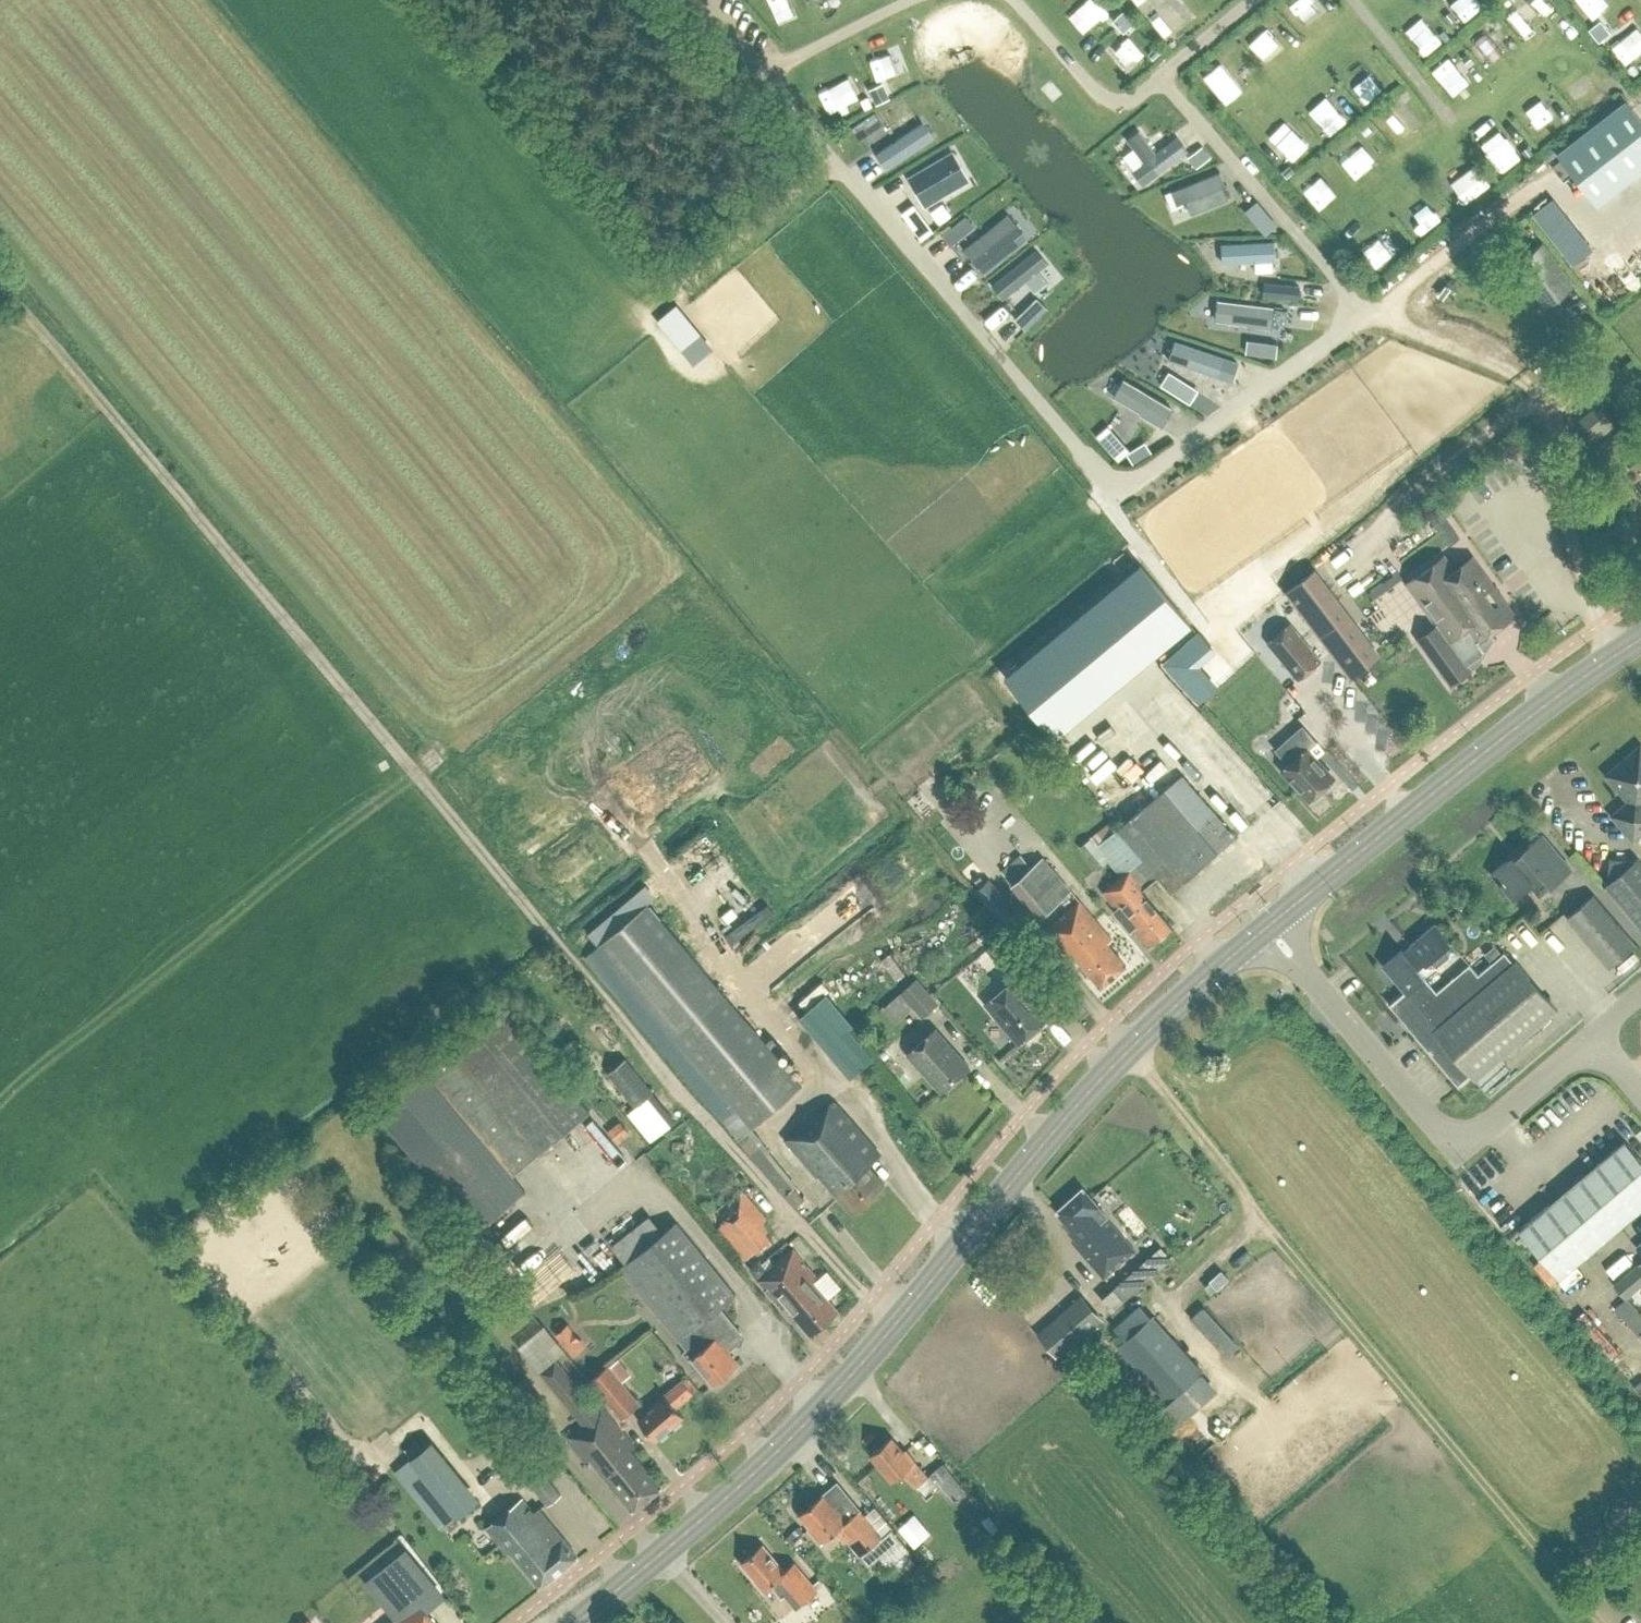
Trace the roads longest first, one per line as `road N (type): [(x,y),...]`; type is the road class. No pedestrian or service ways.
road 1 (track): [(0,292),(895,1322)]
road 2 (primary): [(574,1622),(791,1437),(1085,1094),(1267,925)]
road 3 (unclassified): [(1593,1036),(1456,1150),(1267,925)]
road 4 (primary): [(1267,925),(1530,715),(1640,637)]

